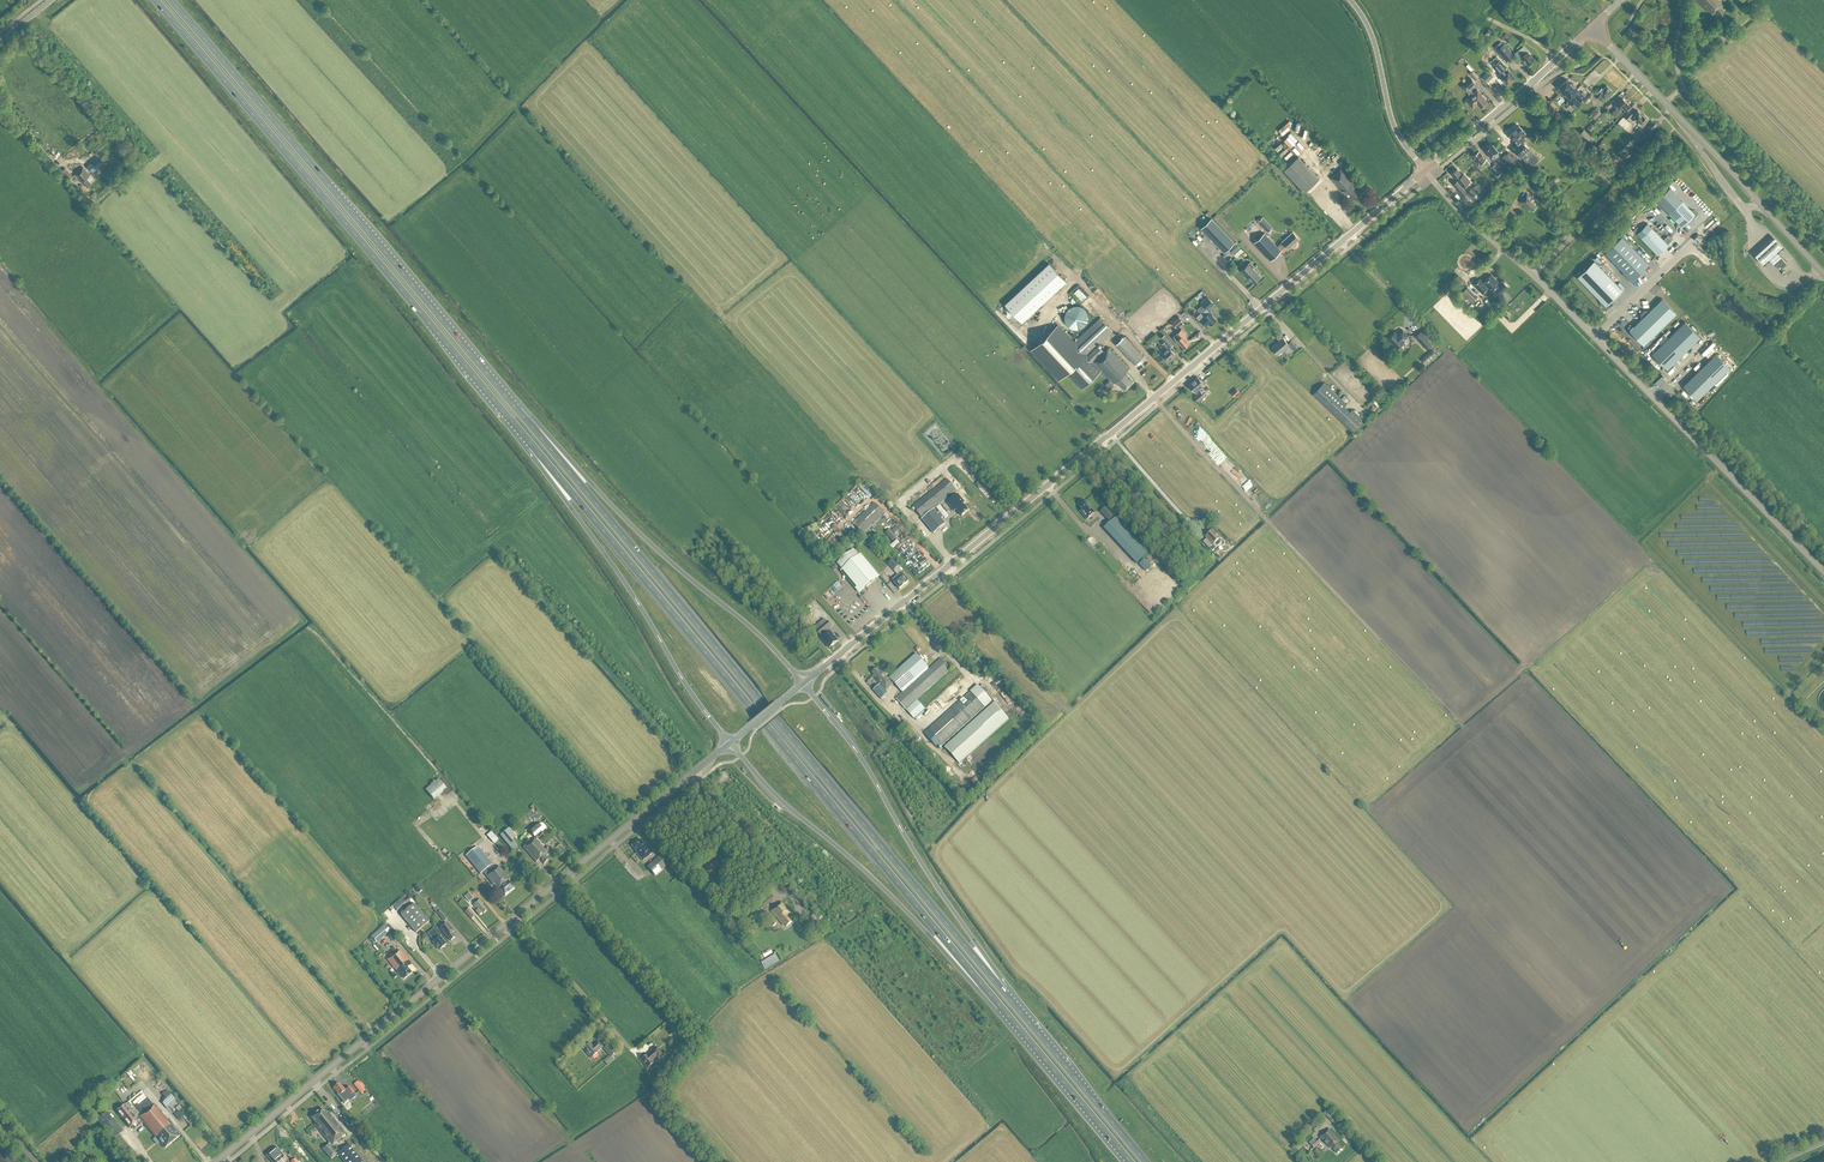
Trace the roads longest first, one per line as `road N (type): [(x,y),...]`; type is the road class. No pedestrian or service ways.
road 1 (tertiary): [(803,684),(1425,170)]
road 2 (trunk): [(1017,1008),(518,410)]
road 3 (trunk): [(533,447),(1015,1024)]
road 4 (tertiary): [(216,1161),(730,743)]
road 5 (trunk): [(156,0),(533,447)]
road 6 (trunk): [(518,410),(172,0)]
road 7 (trunk): [(730,743),(1015,1024)]
road 8 (trunk): [(803,684),(518,410)]
road 9 (trunk): [(1017,1008),(861,759),(803,684)]
road 10 (trunk): [(533,447),(730,743)]
road 11 (tertiary): [(1823,272),(1592,28)]
road 12 (unclassified): [(1823,572),(1596,338)]
road 13 (unclassified): [(1596,338),(1425,170)]
road 14 (tertiary): [(1425,170),(1592,28)]
road 15 (trunk): [(1146,1161),(1017,1008)]
road 16 (unclassified): [(1425,170),(1397,132),(1375,43),(1351,0)]
road 17 (trunk): [(1015,1024),(1130,1161)]
road 18 (unclassified): [(1596,338),(1716,220)]

